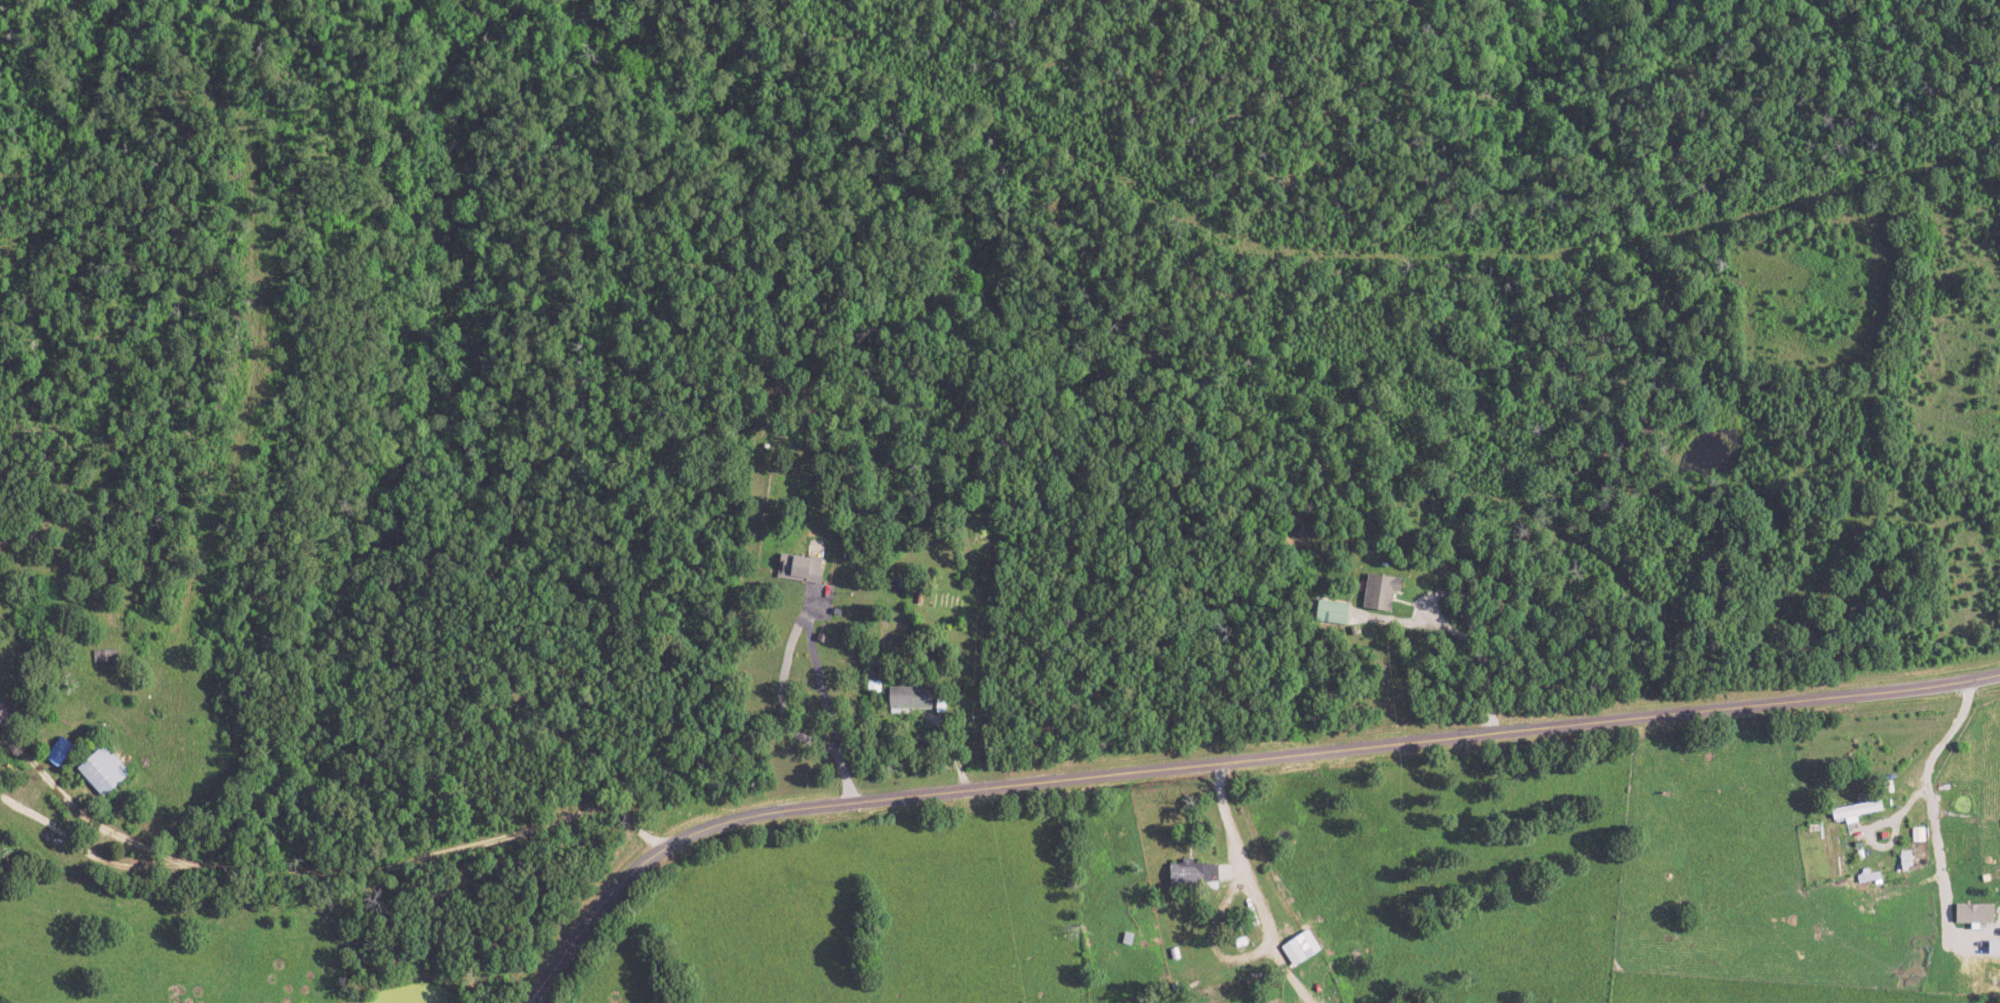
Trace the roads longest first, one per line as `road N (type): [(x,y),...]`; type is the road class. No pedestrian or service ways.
road 1 (tertiary): [(1999,677),(756,815),(706,828),(644,864),(587,921),(528,1002)]

